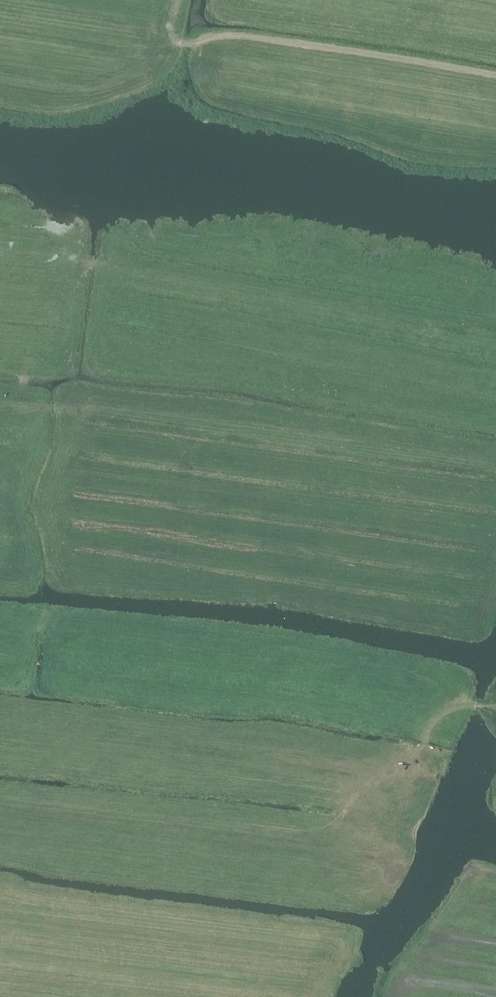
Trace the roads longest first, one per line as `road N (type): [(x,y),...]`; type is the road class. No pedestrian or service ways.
road 1 (track): [(495,78),(234,35),(192,45),(168,38)]

